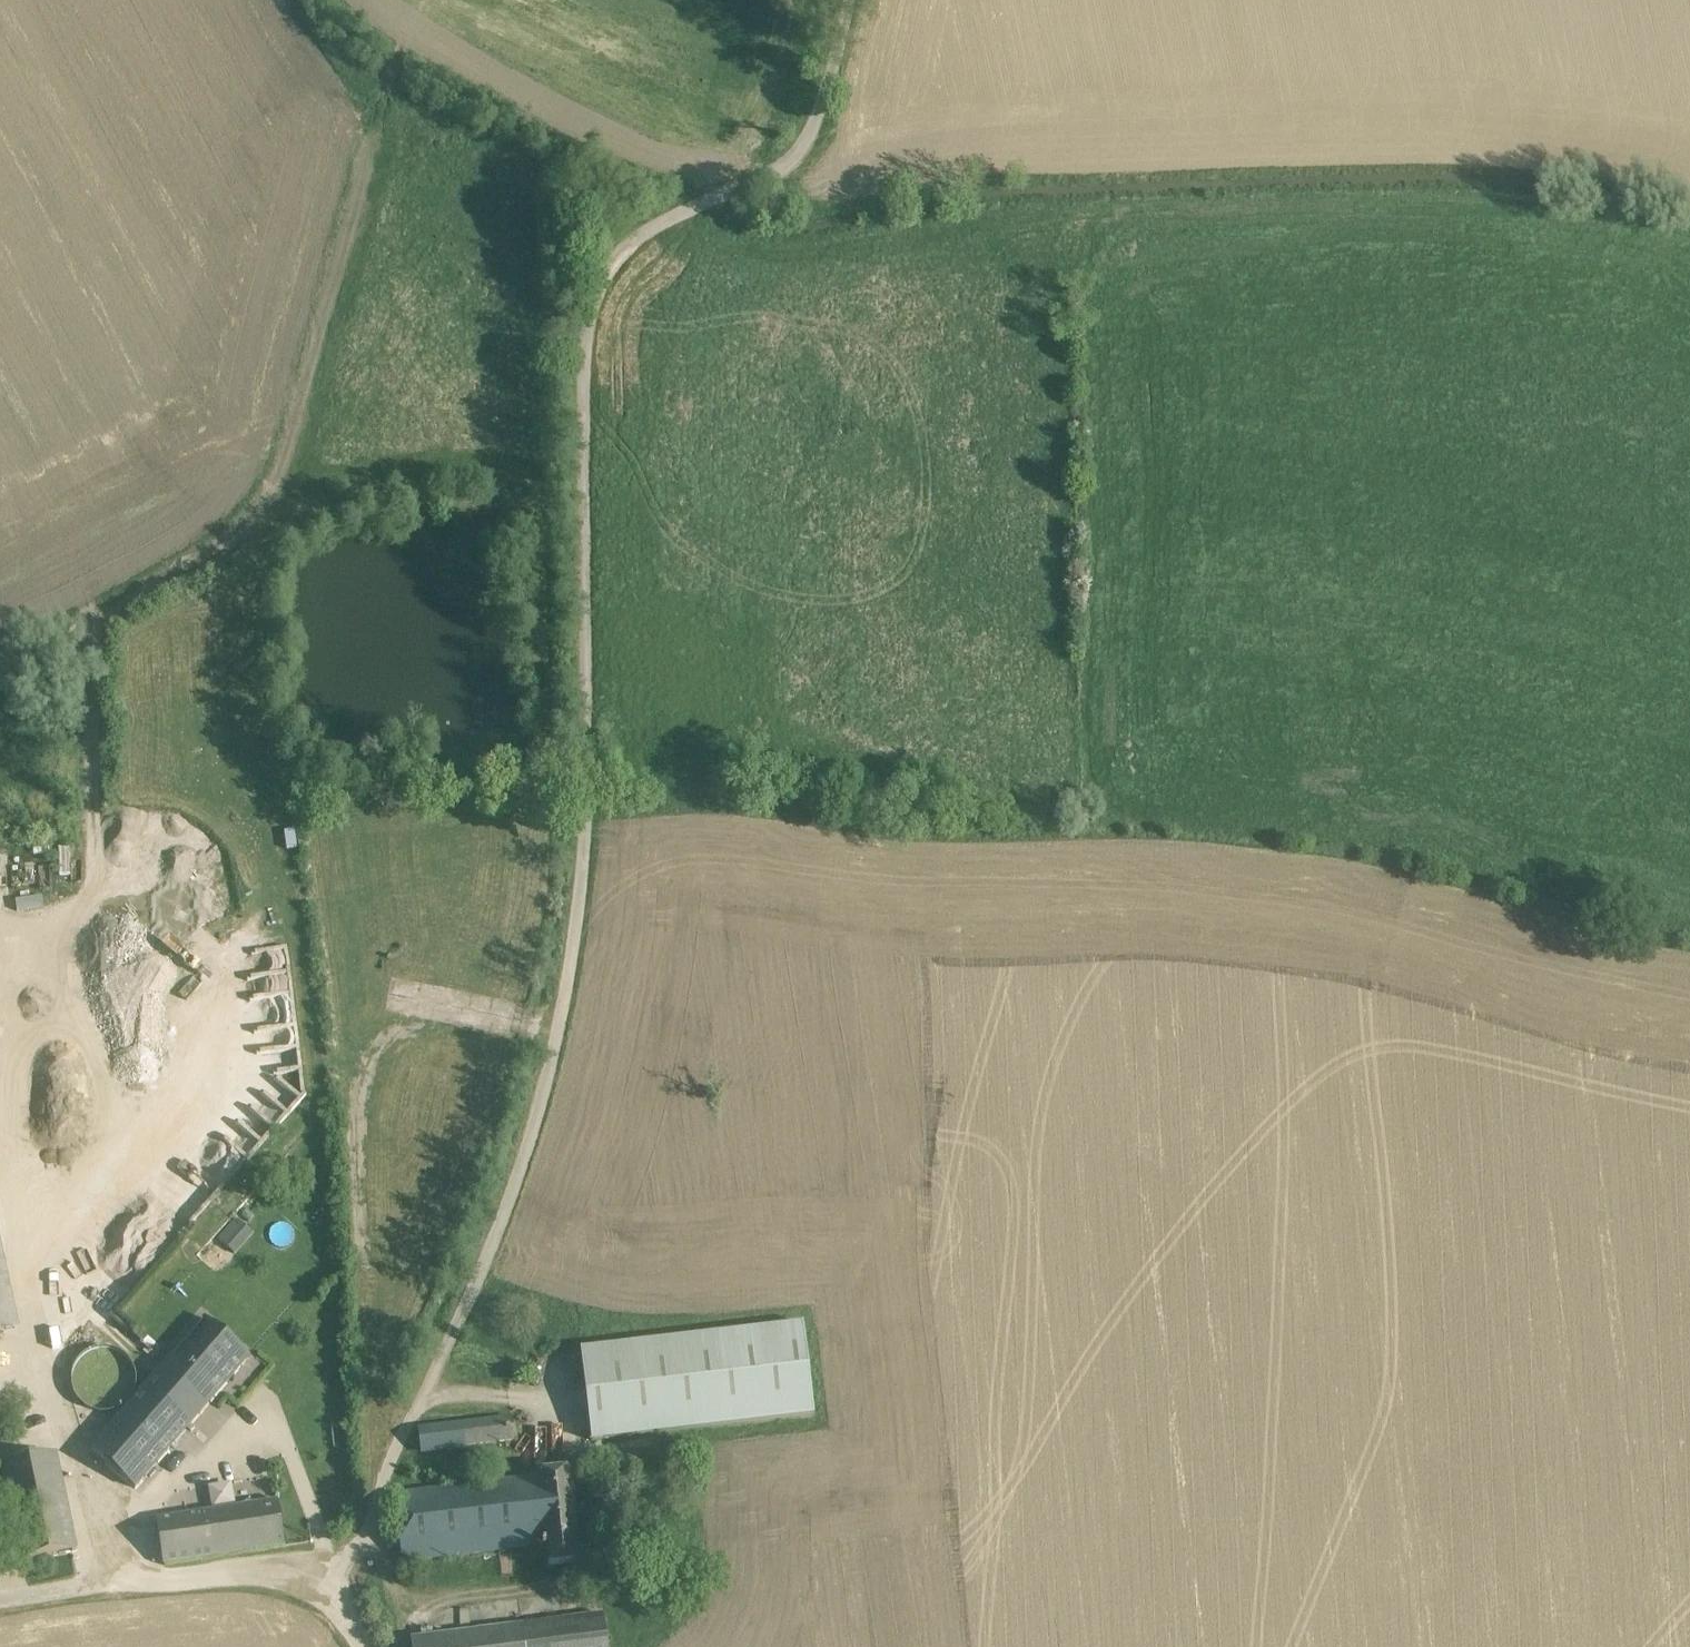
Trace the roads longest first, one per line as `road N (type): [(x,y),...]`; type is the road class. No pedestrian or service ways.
road 1 (track): [(346,1588),(533,1140),(563,1005),(588,872),(591,319),(609,267),(647,229),(798,158),(832,86),(851,0)]
road 2 (track): [(346,1588),(310,1565),(261,1562),(0,1601)]

